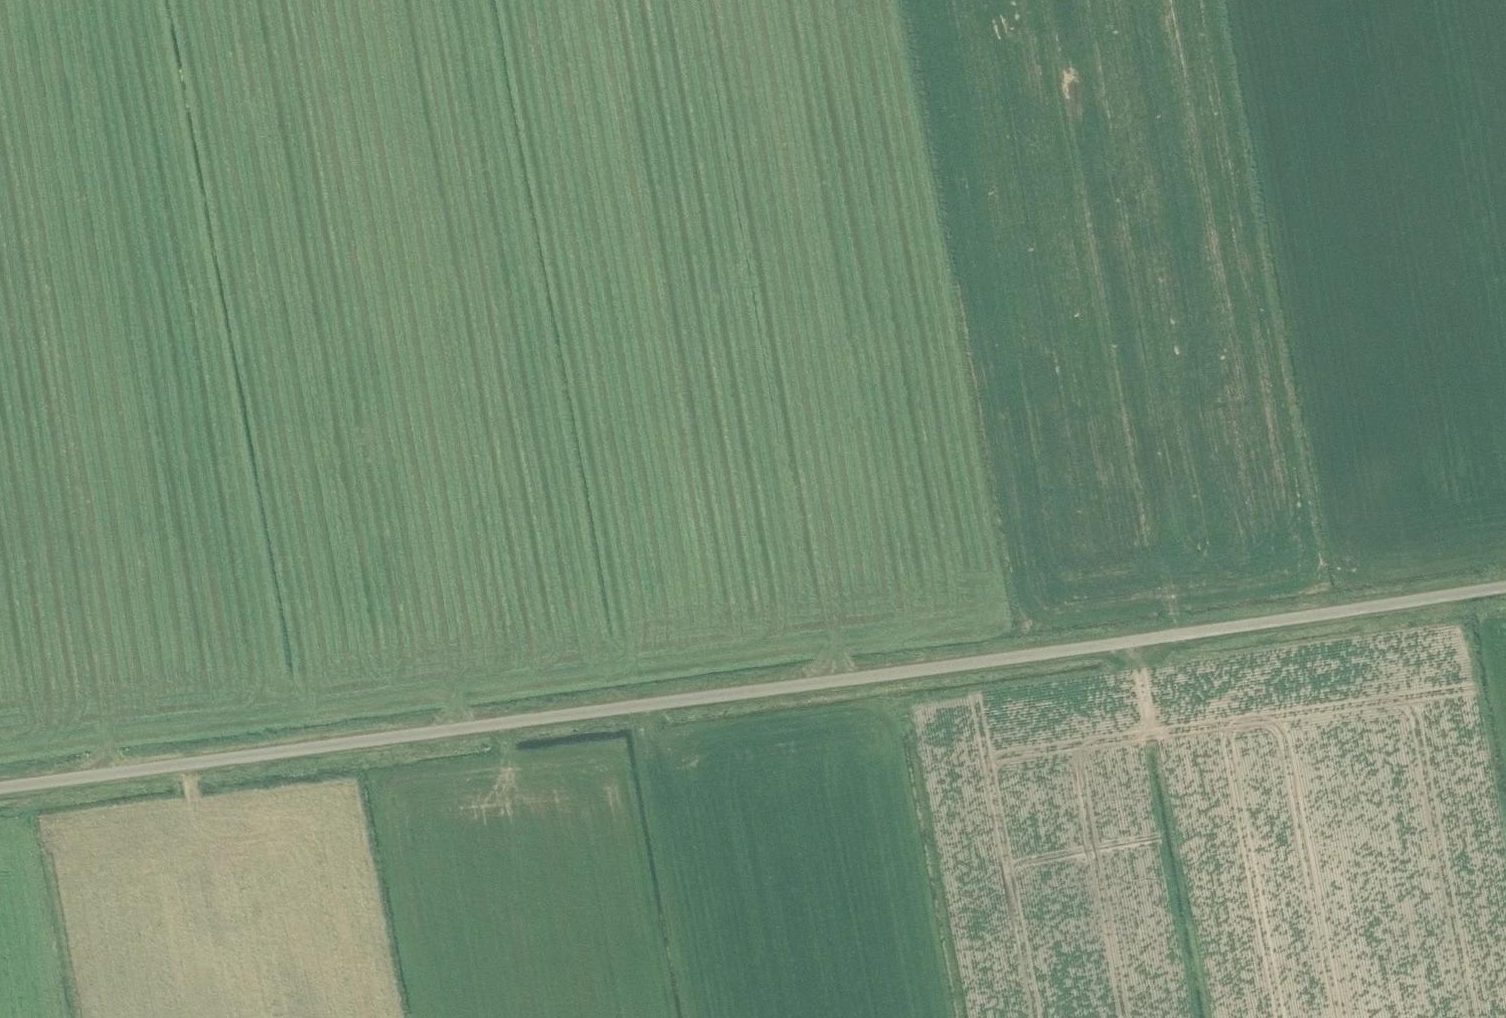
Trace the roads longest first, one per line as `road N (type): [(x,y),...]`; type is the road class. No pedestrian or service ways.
road 1 (unclassified): [(0,787),(1505,586)]

